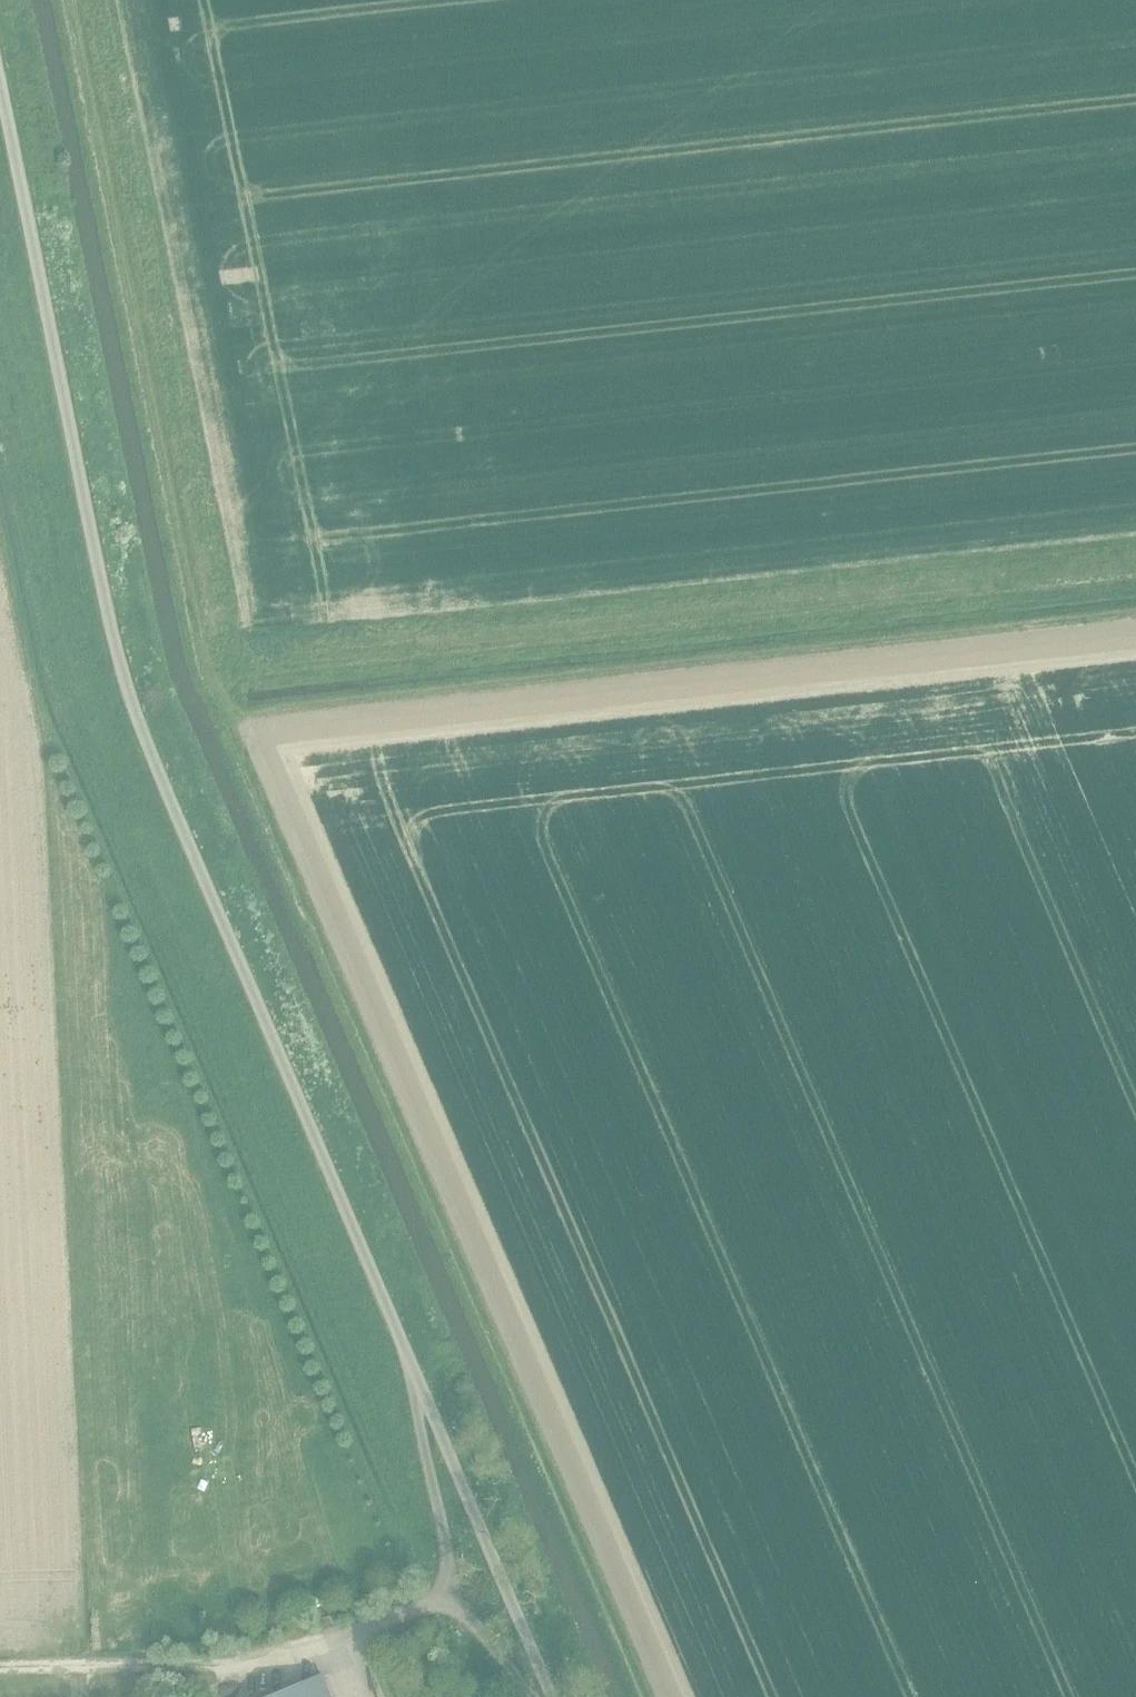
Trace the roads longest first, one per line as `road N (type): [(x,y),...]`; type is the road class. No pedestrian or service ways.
road 1 (unclassified): [(551,1696),(107,647),(0,125)]
road 2 (track): [(215,1666),(0,1671)]

